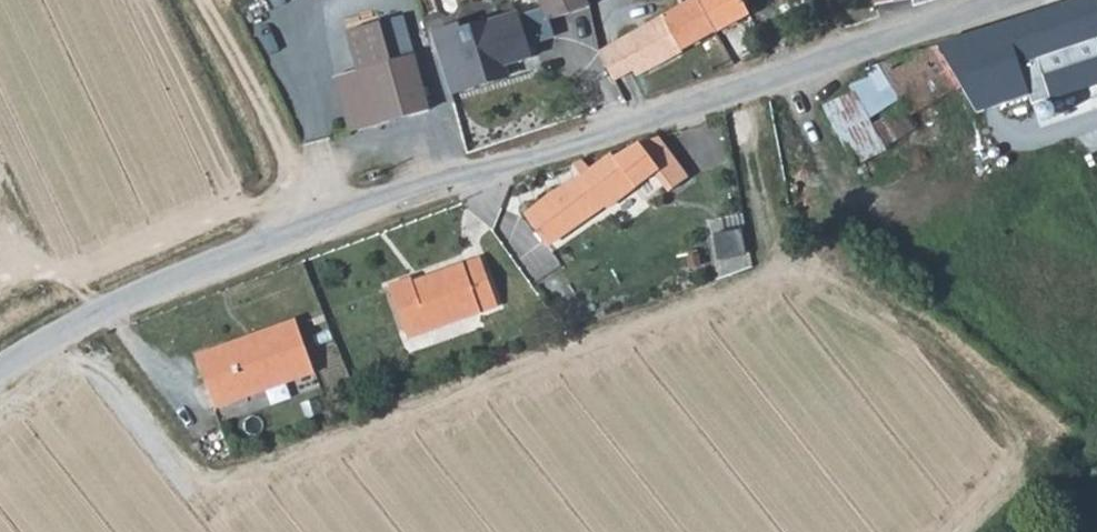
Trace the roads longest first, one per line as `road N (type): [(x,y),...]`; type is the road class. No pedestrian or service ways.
road 1 (unclassified): [(0,372),(70,325),(211,264),(999,0)]

